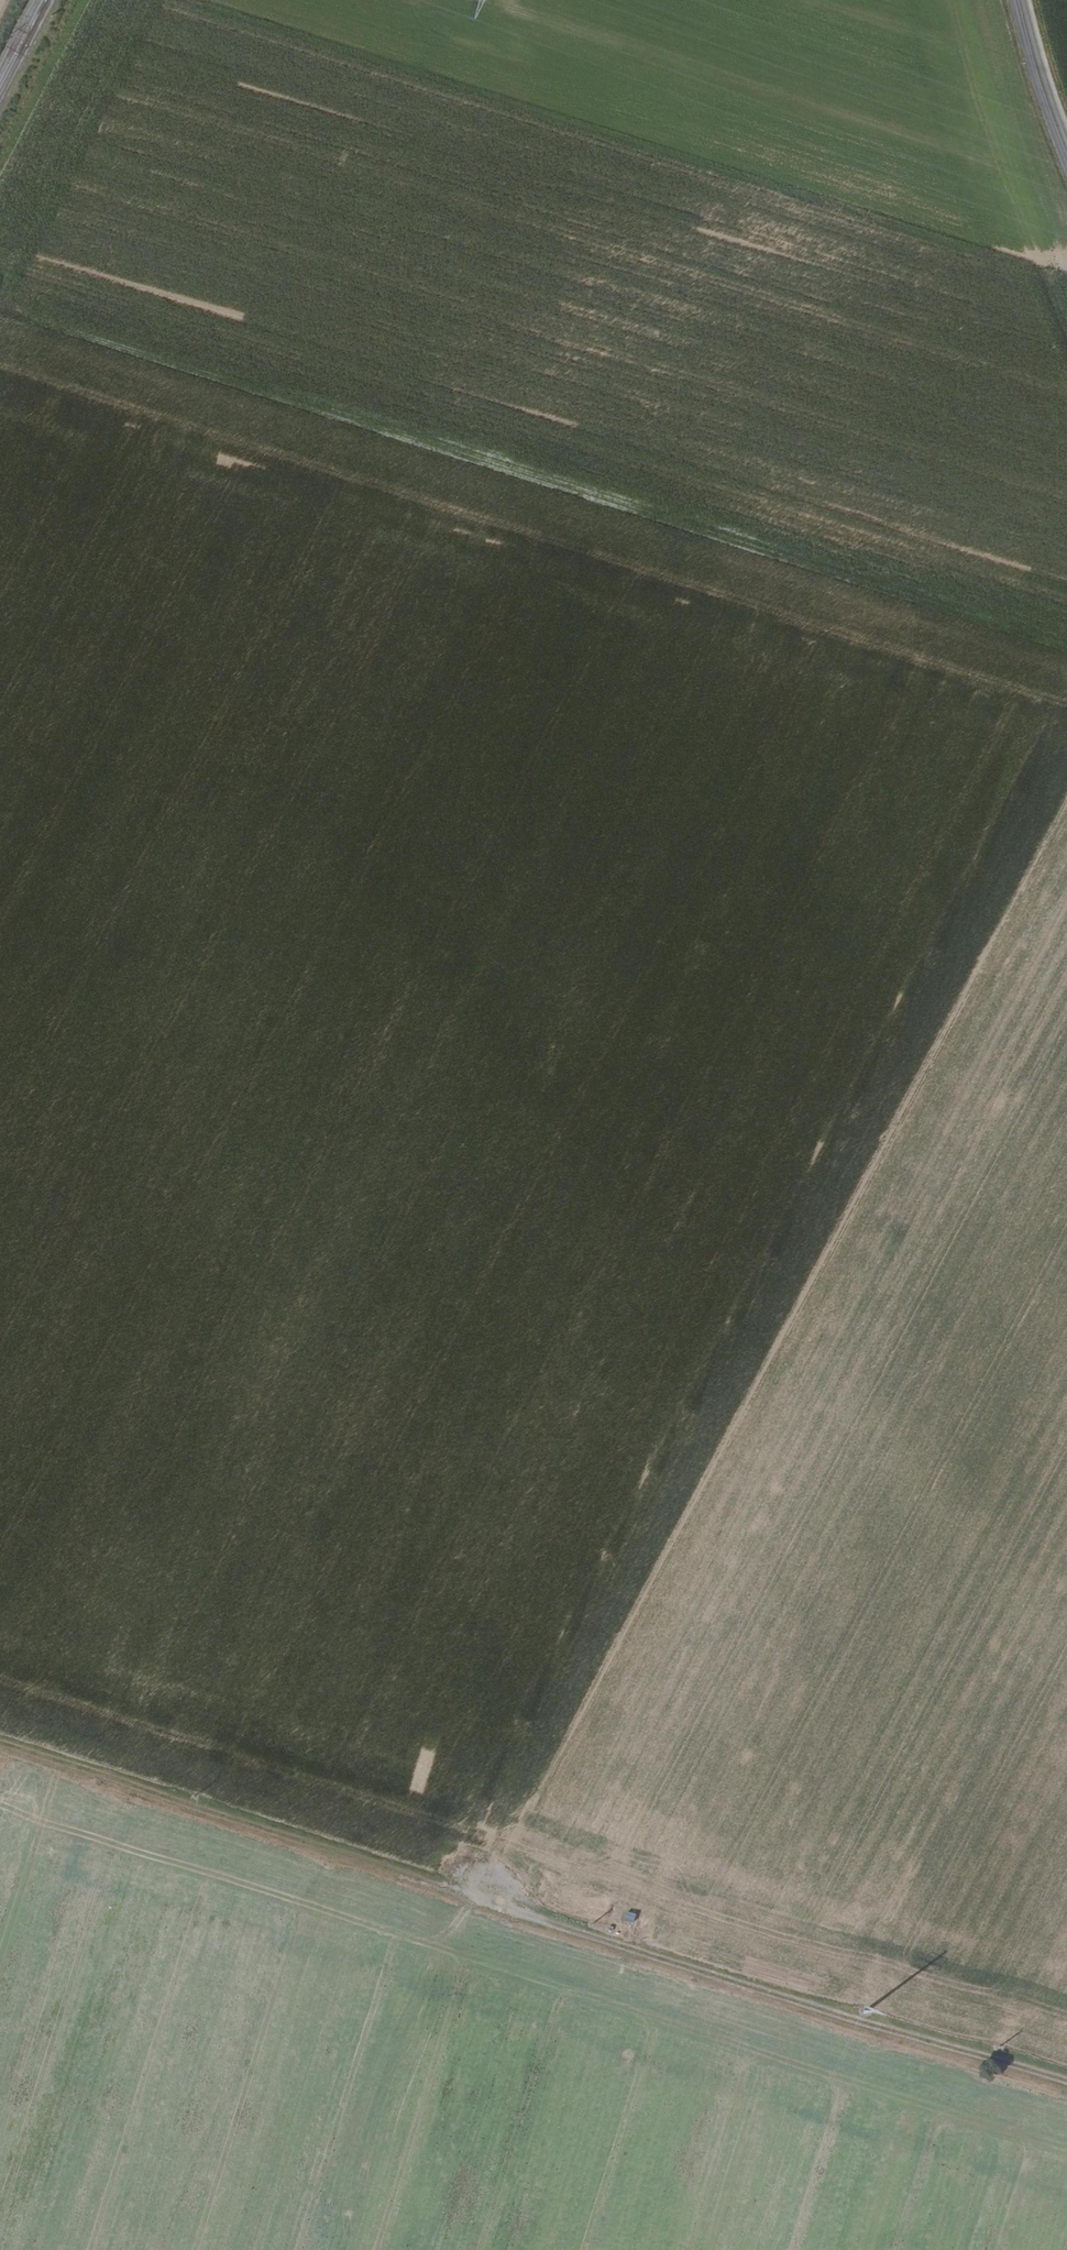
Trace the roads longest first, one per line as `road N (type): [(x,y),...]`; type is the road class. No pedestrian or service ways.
road 1 (track): [(0,1742),(685,1968),(1066,2082)]
road 2 (tertiary): [(1066,155),(1018,0)]

